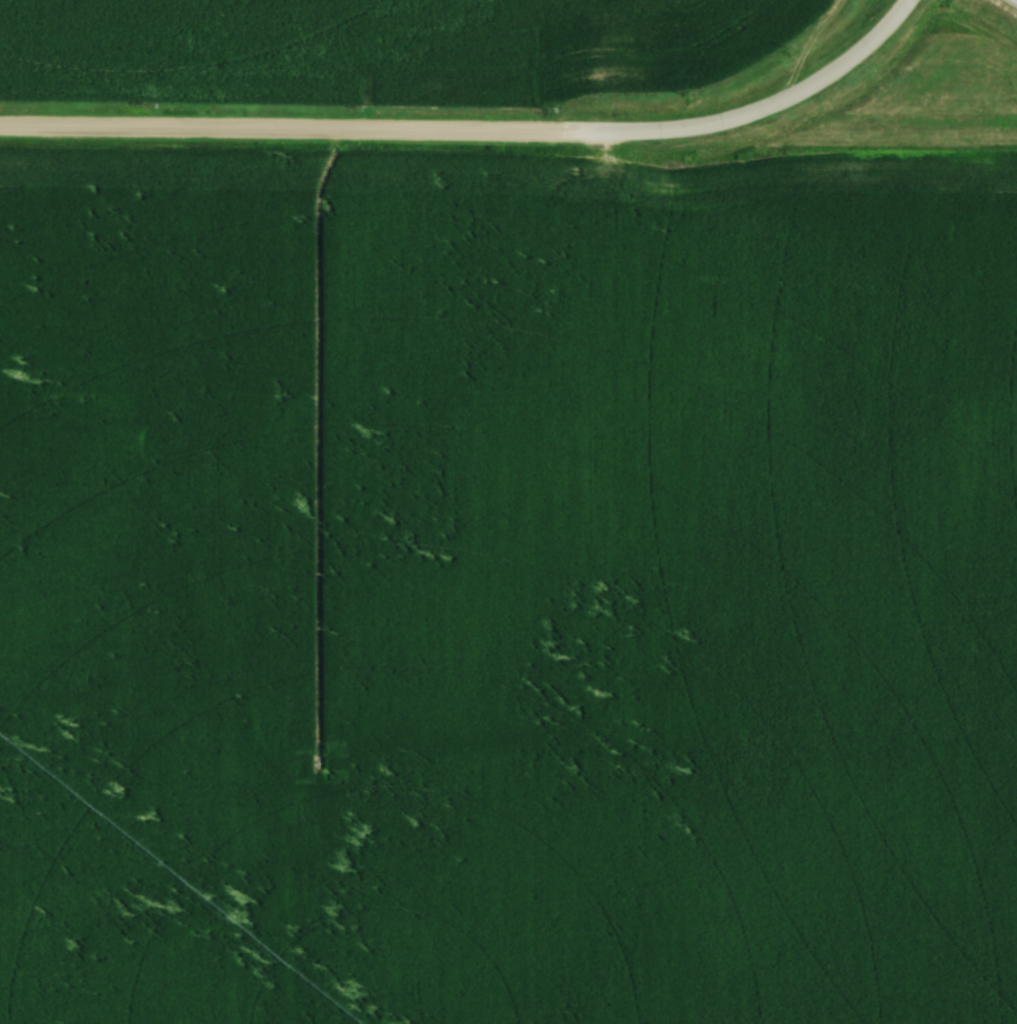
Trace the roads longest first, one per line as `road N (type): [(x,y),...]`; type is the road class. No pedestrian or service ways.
road 1 (residential): [(0,126),(569,120)]
road 2 (residential): [(569,120),(681,118),(766,98),(852,51),(903,0)]

